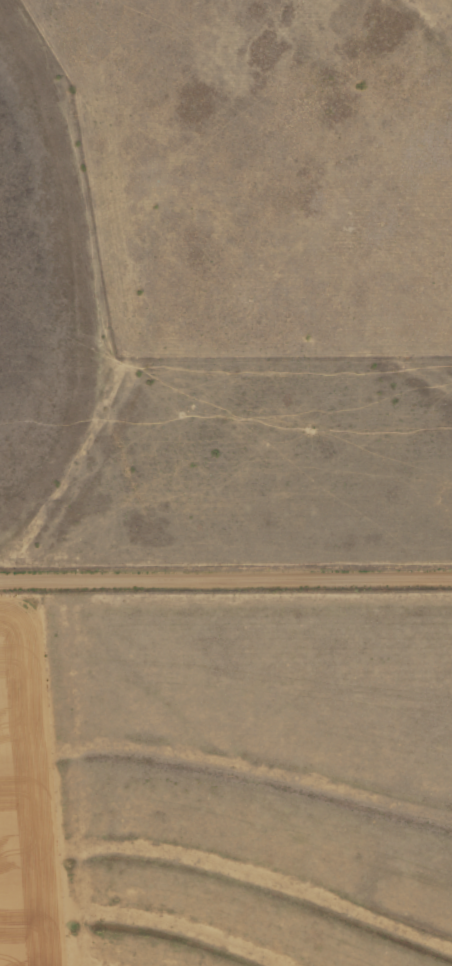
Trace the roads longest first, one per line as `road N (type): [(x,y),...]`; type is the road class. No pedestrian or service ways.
road 1 (residential): [(0,580),(451,578)]

